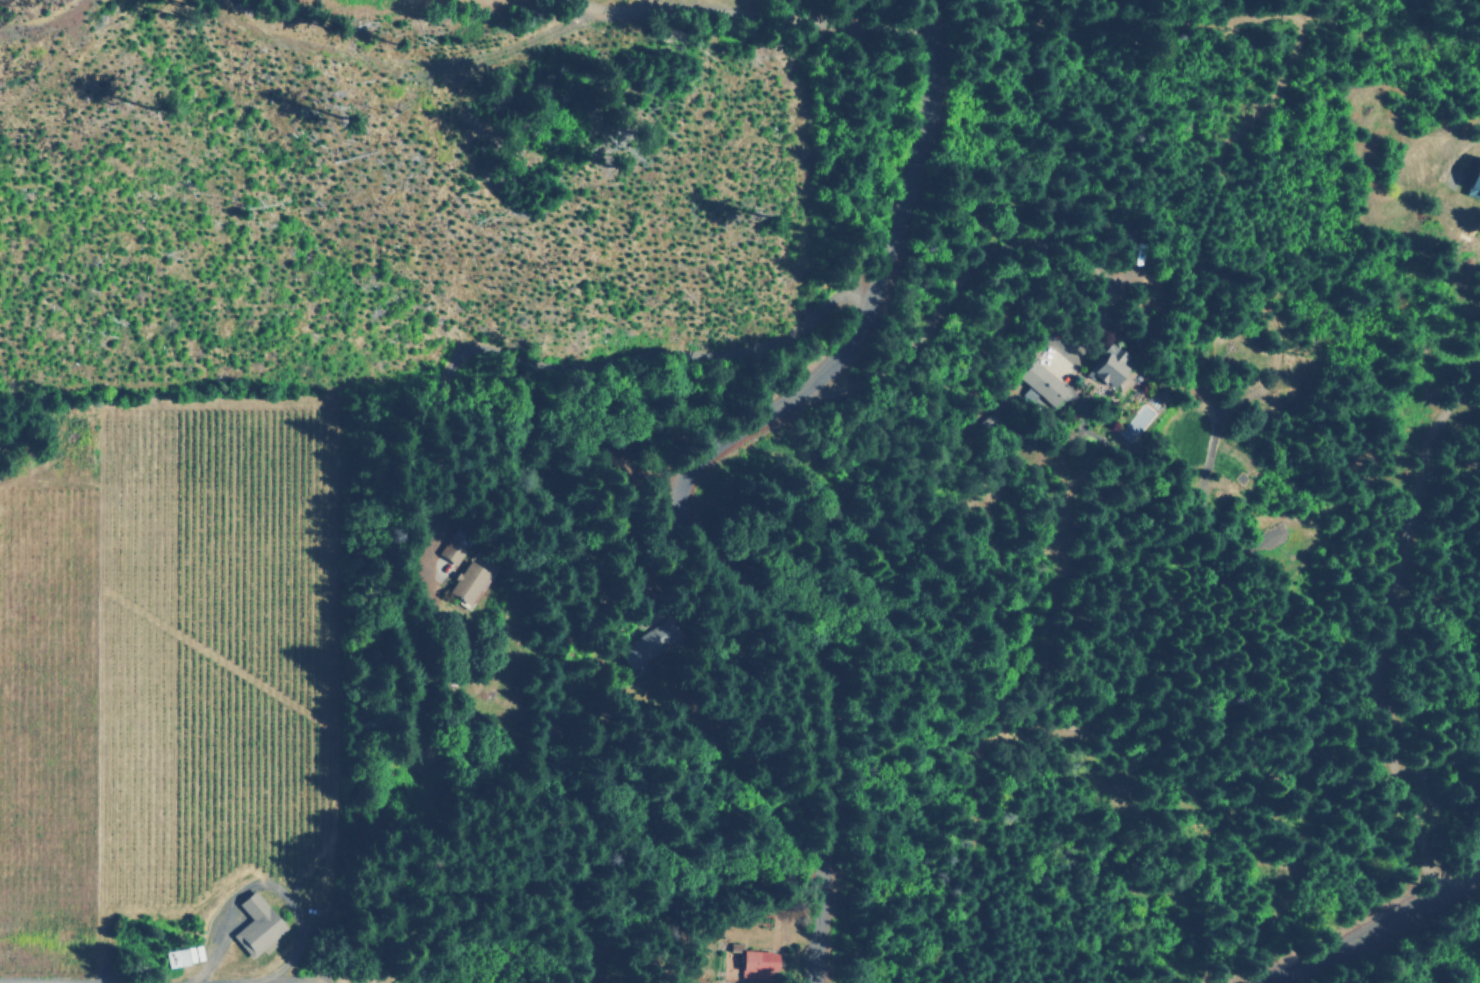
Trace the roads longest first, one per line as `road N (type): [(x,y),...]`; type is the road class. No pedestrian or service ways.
road 1 (residential): [(814,982),(827,721),(819,683),(799,649),(698,547),(680,519),(679,493),(687,467),(809,381),(849,340),(876,284),(925,130),(938,0)]
road 2 (residential): [(1245,982),(1479,866)]

